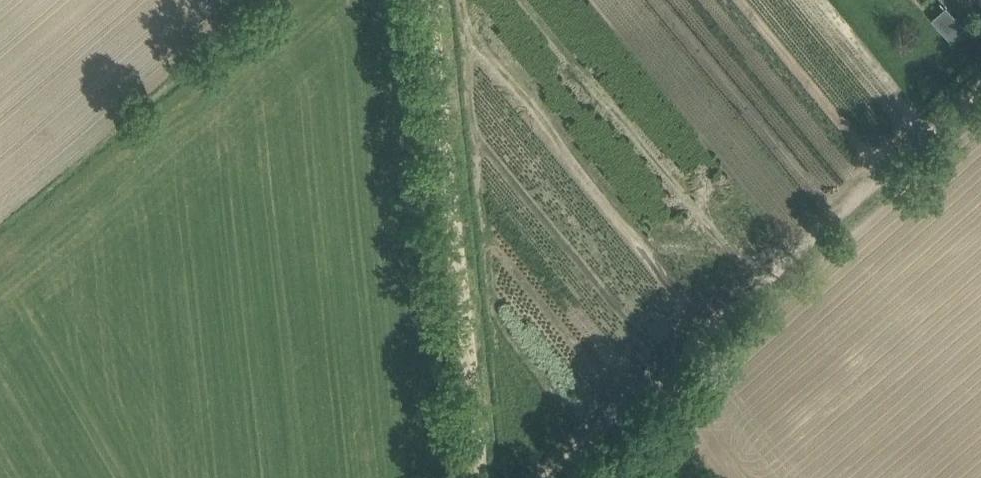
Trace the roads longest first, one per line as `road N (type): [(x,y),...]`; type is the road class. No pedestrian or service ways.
road 1 (track): [(546,477),(980,88)]
road 2 (track): [(483,477),(431,0)]

